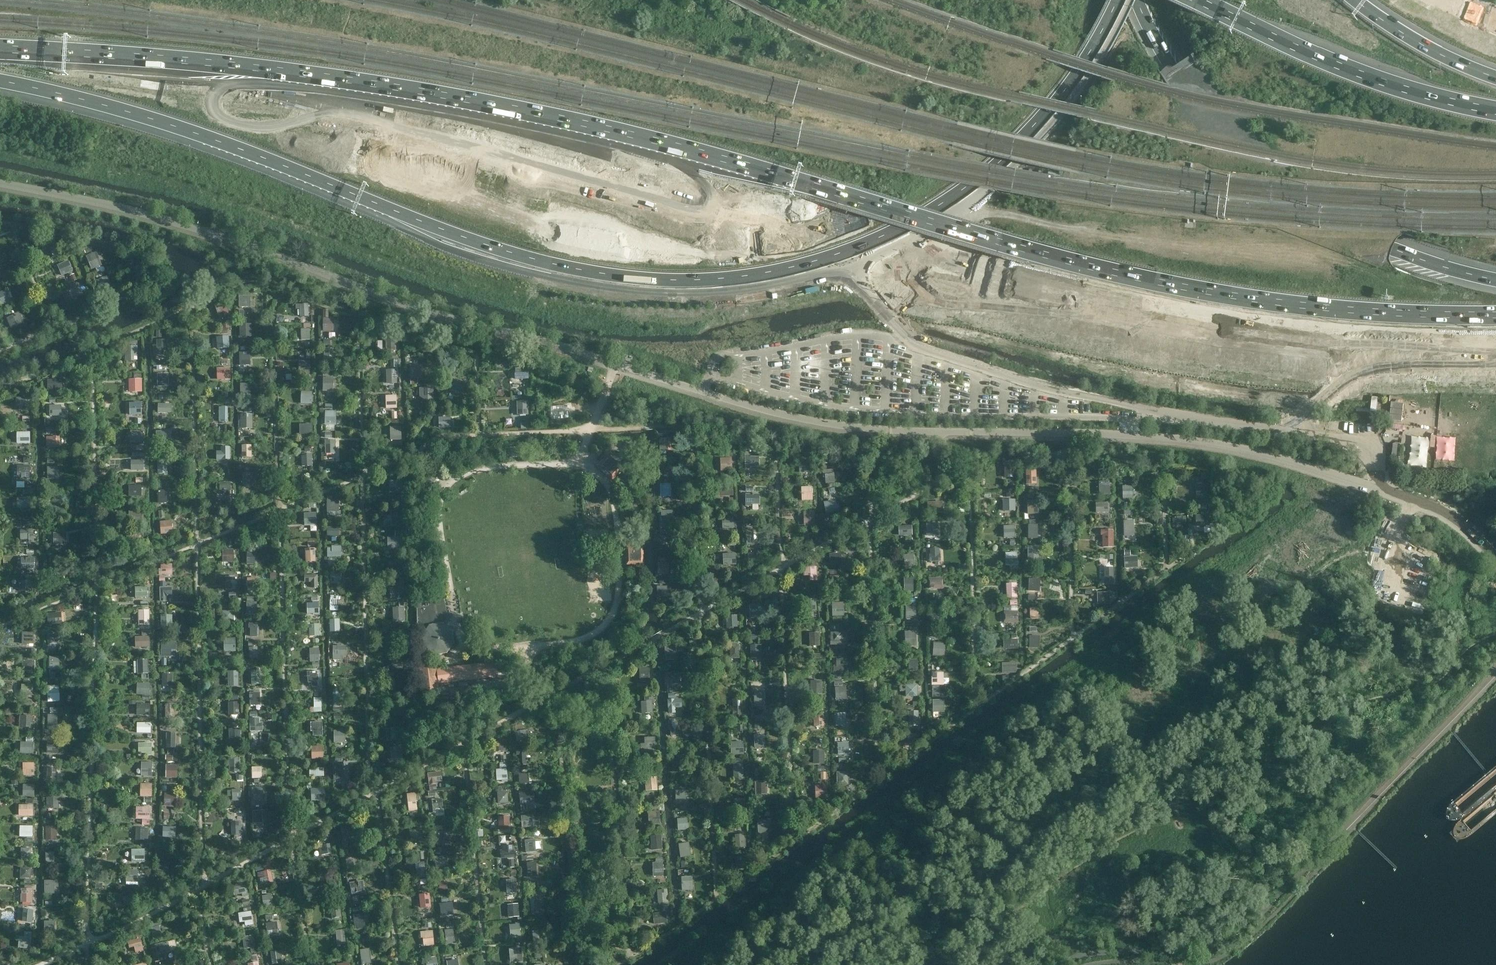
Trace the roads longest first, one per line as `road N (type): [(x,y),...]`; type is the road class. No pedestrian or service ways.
road 1 (unclassified): [(1495,559),(1415,503),(1290,461),(1172,440),(891,430),(788,416),(424,313),(229,237),(0,183)]
road 2 (motorway): [(0,80),(195,134),(534,260),(628,278),(719,280),(845,253),(973,183),(1026,139),(1066,90),(1118,0)]
road 3 (motorway): [(0,49),(226,66),(488,105),(750,167),(1063,260)]
road 4 (motorway): [(1063,260),(1207,300),(1495,335)]
road 5 (motorway): [(1063,260),(1301,307),(1495,316)]
road 6 (motorway): [(1063,260),(1209,285),(1337,293),(1495,283)]
road 7 (motorway): [(1141,0),(1166,51),(1245,147),(1310,200),(1394,247)]
road 8 (motorway): [(1495,112),(1346,69),(1197,0)]
road 9 (motorway): [(1495,88),(1422,59),(1334,0)]
road 10 (motorway): [(1495,54),(1381,0)]

